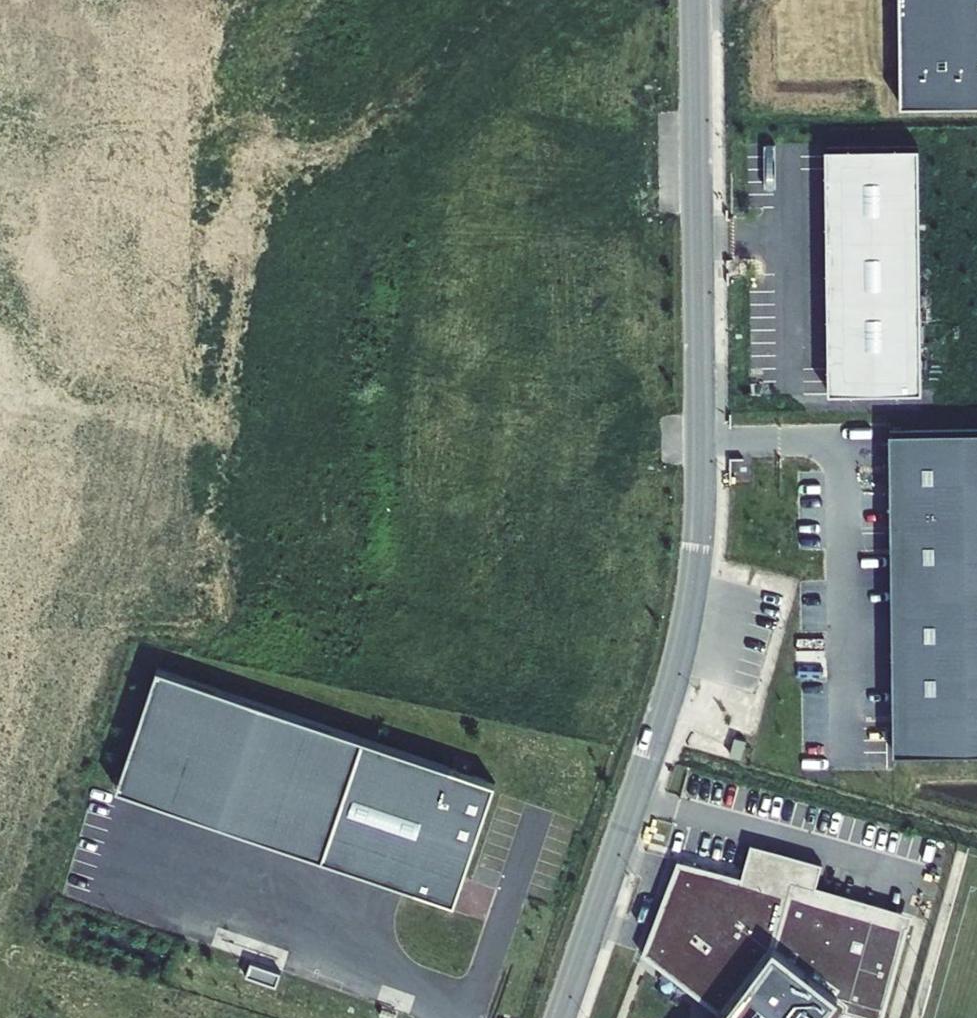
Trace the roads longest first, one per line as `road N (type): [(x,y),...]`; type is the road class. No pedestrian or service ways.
road 1 (unclassified): [(693,0),(694,571),(665,706),(562,1017)]

